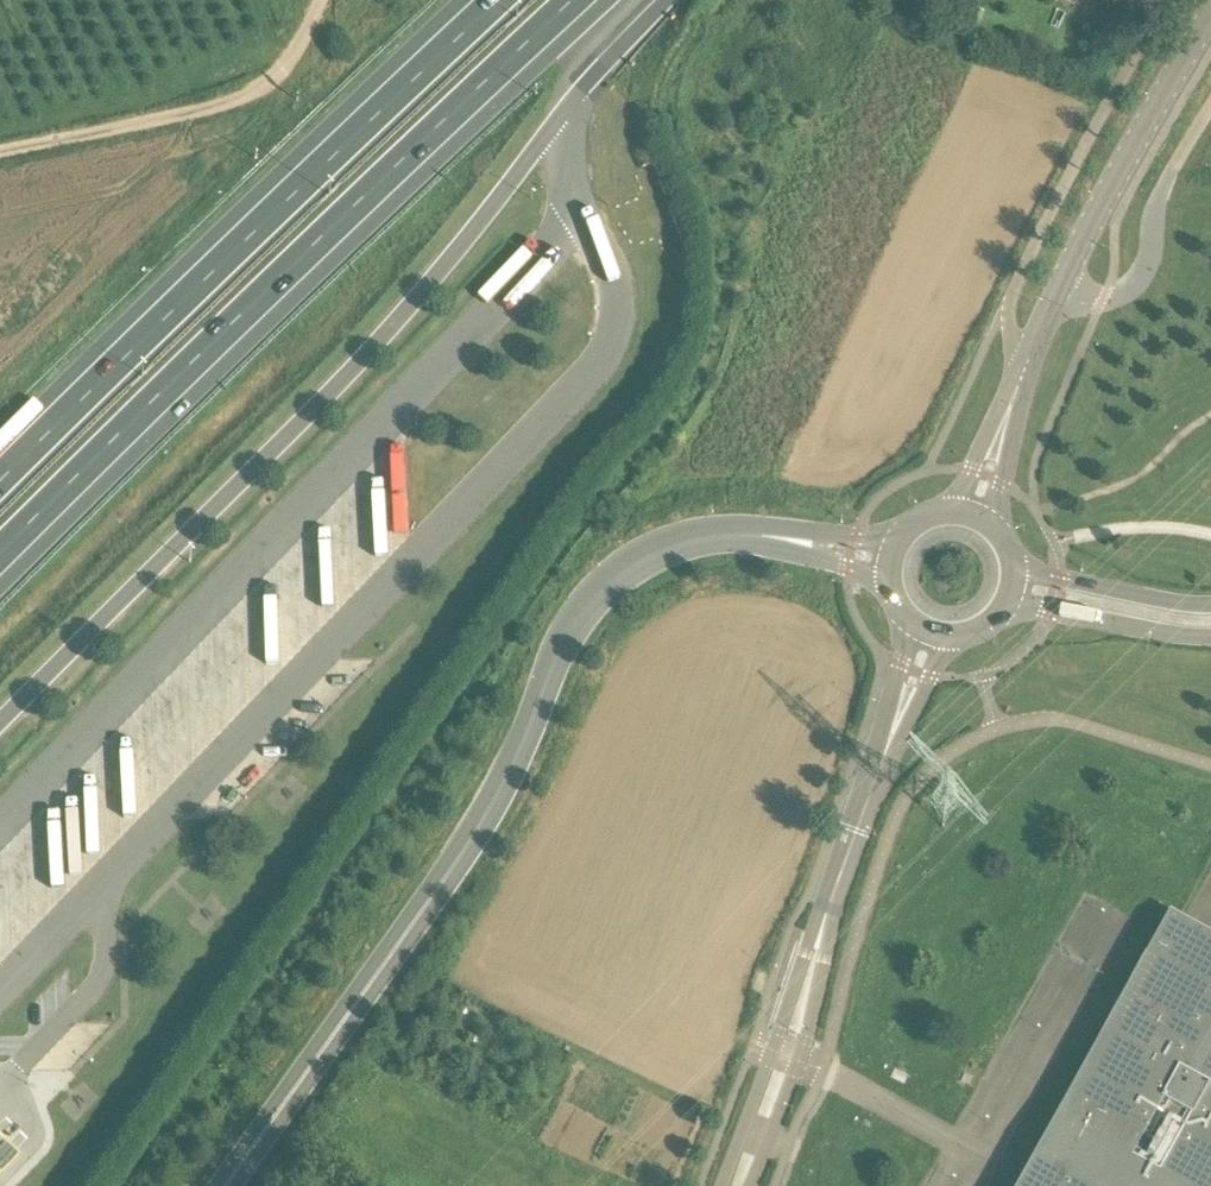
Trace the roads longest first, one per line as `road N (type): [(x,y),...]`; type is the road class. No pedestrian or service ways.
road 1 (tertiary): [(798,545),(712,538),(640,561),(595,593),(559,649),(508,779),(470,841),(225,1185)]
road 2 (motorway): [(0,565),(586,0)]
road 3 (motorway): [(490,0),(0,470)]
road 4 (unclassified): [(1161,0),(1011,296),(1013,340),(1032,353)]
road 5 (unclassified): [(838,890),(809,938),(719,1185)]
road 6 (tertiary): [(1063,287),(1210,15)]
road 7 (unclassified): [(751,1185),(810,1025),(838,890)]
road 8 (unclassified): [(1063,287),(1102,302),(1135,289),(1147,269),(1156,206),(1210,106)]
road 9 (track): [(181,0),(29,145)]
road 10 (tertiary): [(1011,601),(1210,637)]
road 11 (tertiary): [(1210,605),(1017,569)]
road 12 (unclassified): [(838,890),(895,727)]
road 13 (motorway): [(556,119),(669,0)]

